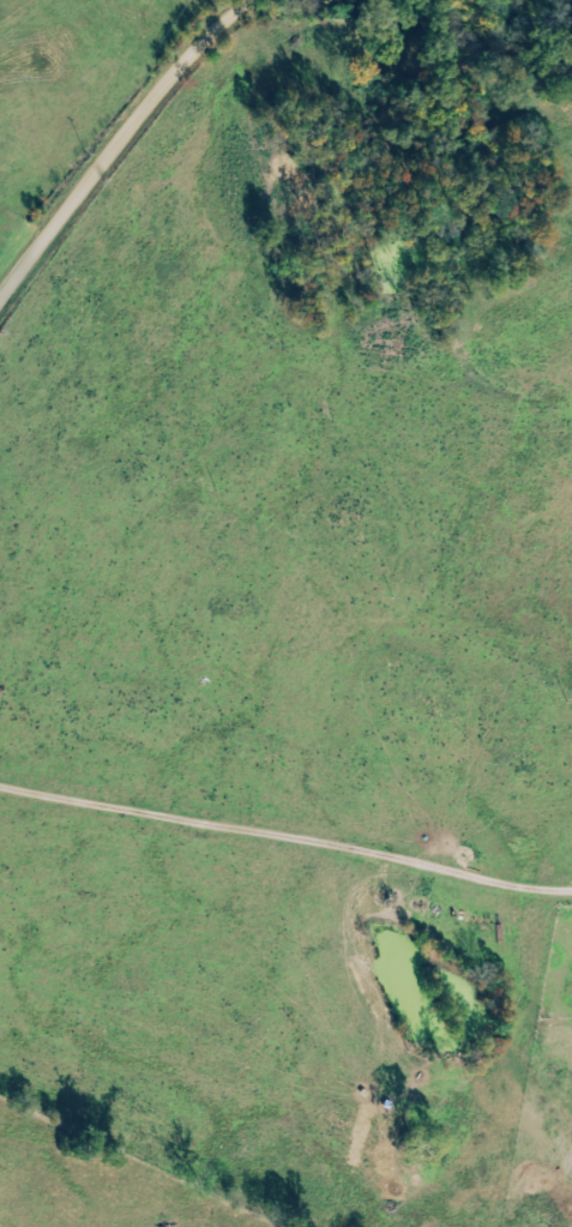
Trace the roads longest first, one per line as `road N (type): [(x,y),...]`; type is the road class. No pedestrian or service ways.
road 1 (residential): [(0,359),(162,136),(314,0)]

